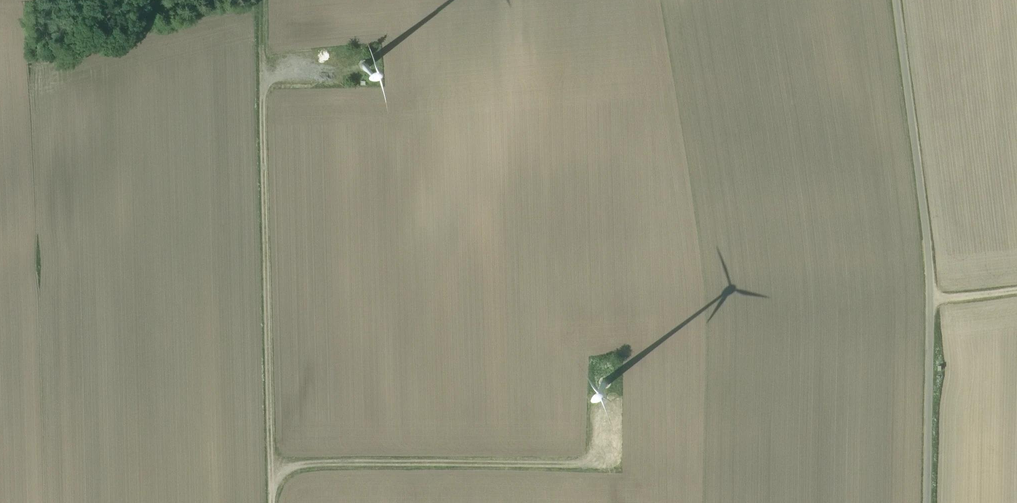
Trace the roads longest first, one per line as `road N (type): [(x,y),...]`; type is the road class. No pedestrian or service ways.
road 1 (track): [(276,502),(264,81),(295,67),(348,61)]
road 2 (unclassified): [(933,502),(933,237),(899,0)]
road 3 (track): [(274,459),(578,453),(603,442),(605,378)]

